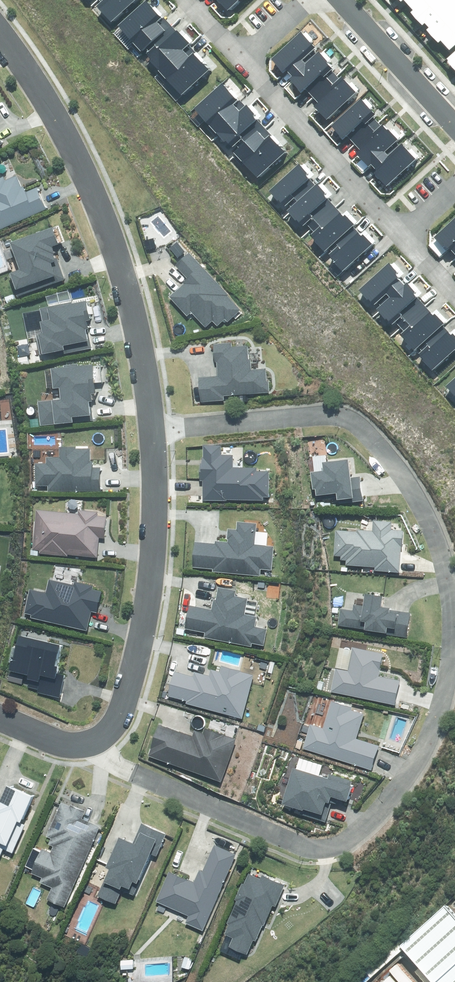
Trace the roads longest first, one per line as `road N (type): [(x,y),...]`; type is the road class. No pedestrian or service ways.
road 1 (residential): [(94,739),(109,761),(316,848),(359,832),(396,795),(449,683),(450,612),(438,548),(410,482),(353,420),(326,410),(150,422)]
road 2 (residential): [(150,422),(118,281),(79,163),(39,80),(0,33)]
road 3 (residential): [(94,739),(111,731),(137,647),(152,517),(150,422)]
road 4 (residential): [(400,229),(241,59)]
road 5 (residential): [(337,0),(454,130)]

